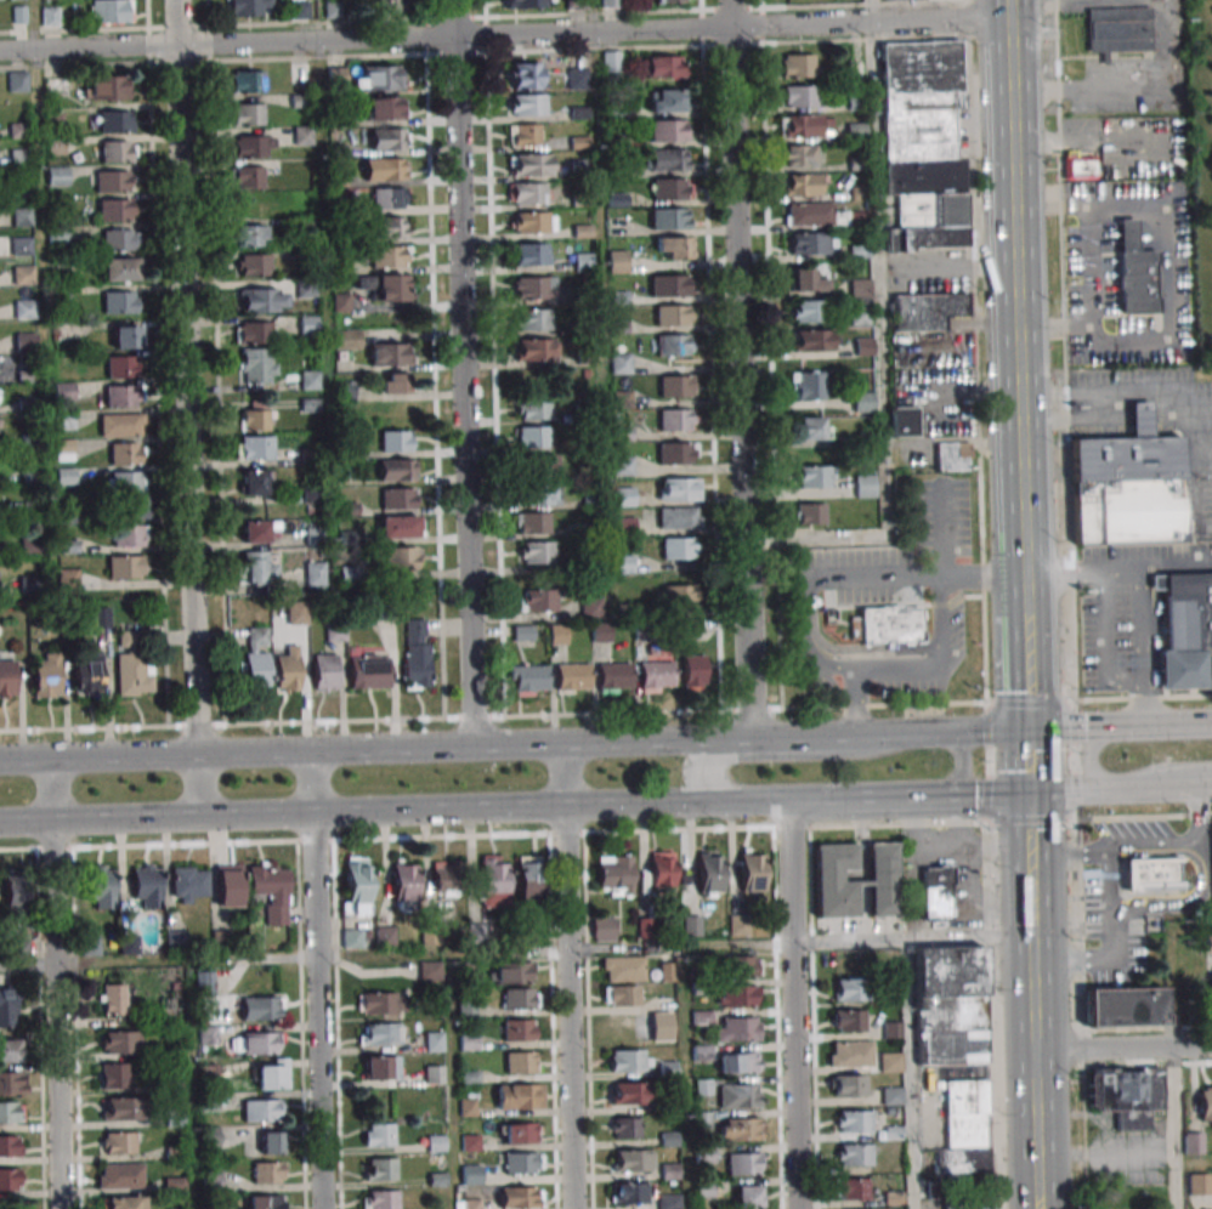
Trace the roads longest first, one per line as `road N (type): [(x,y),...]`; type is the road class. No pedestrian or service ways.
road 1 (residential): [(0,51),(1004,16)]
road 2 (residential): [(176,0),(198,818)]
road 3 (secondary): [(752,740),(0,761)]
road 4 (residential): [(471,748),(450,0)]
road 5 (residential): [(729,0),(752,740)]
road 6 (secondary): [(0,823),(712,805)]
road 7 (secondary): [(1023,600),(1004,0)]
road 8 (residential): [(798,1208),(789,804)]
road 9 (residential): [(563,807),(573,1208)]
road 10 (residential): [(322,1208),(312,814)]
road 11 (residential): [(51,822),(61,1208)]
road 12 (secondary): [(712,805),(1027,794)]
road 13 (secondary): [(1026,730),(752,740)]
road 14 (secondary): [(1038,1194),(1031,921)]
road 15 (secondary): [(1211,725),(1026,730)]
road 16 (secondary): [(1027,794),(1211,778)]
road 17 (residential): [(1035,1051),(1211,1046)]
road 18 (secondary): [(1031,921),(1027,794)]

